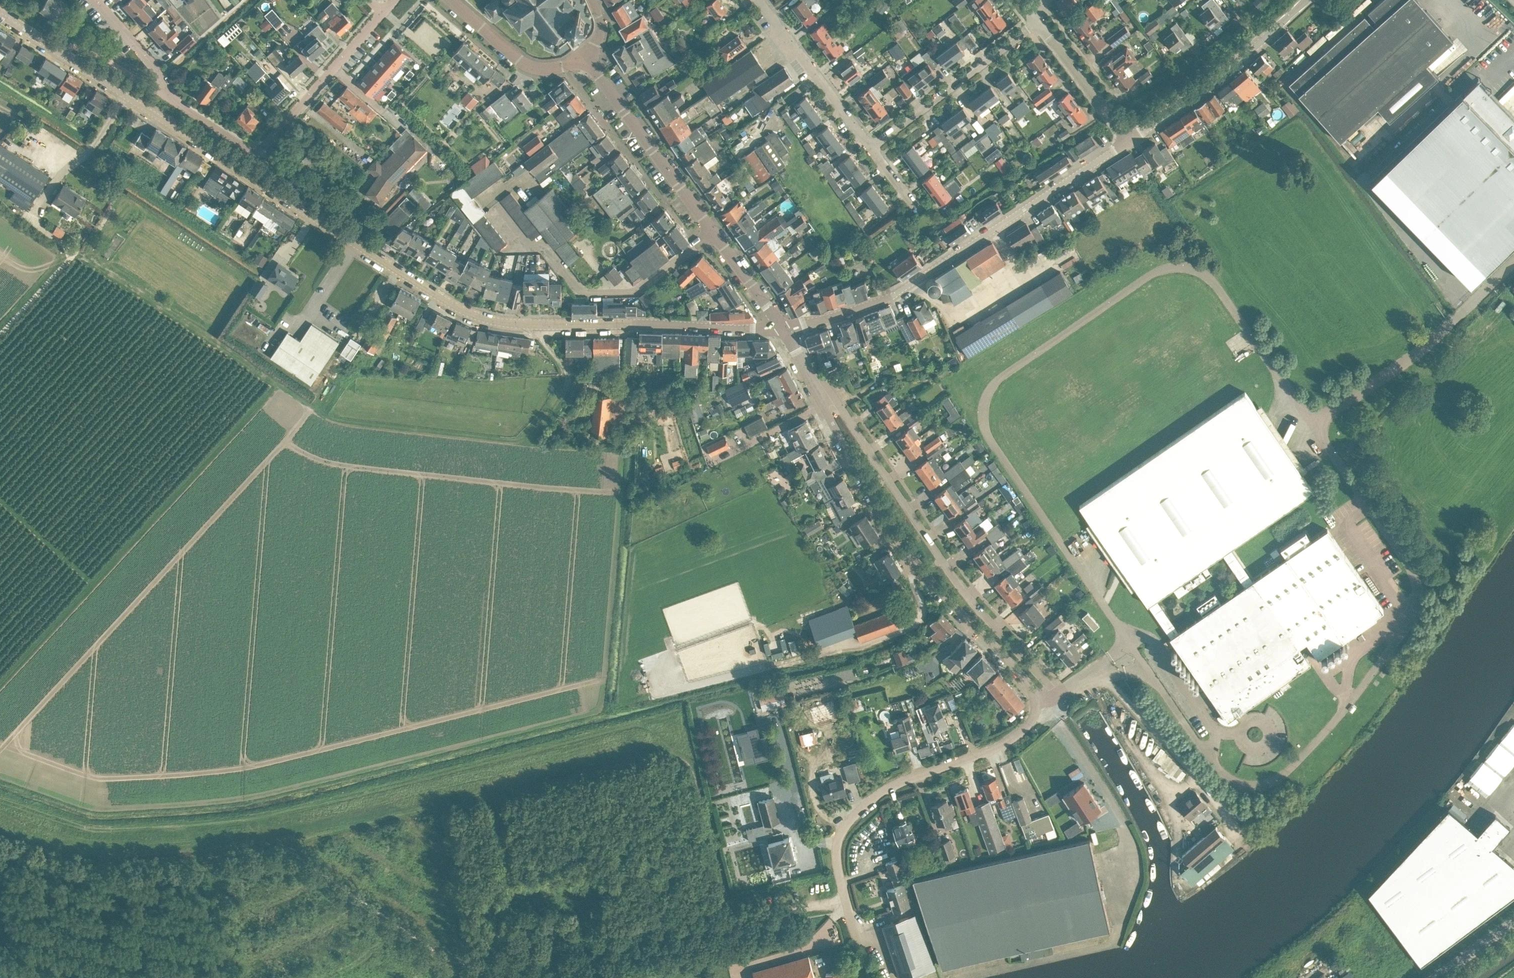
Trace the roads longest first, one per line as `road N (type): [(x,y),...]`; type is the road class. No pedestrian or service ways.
road 1 (tertiary): [(784,330),(505,323),(464,311),(0,15)]
road 2 (track): [(545,325),(566,378),(557,405),(523,439),(340,422),(74,253)]
road 3 (residential): [(384,12),(261,150),(178,104),(95,0)]
road 4 (tertiary): [(784,330),(912,284),(1129,141)]
road 5 (residential): [(818,392),(835,399),(954,577),(1058,695)]
road 6 (residential): [(1041,699),(918,565),(818,392)]
road 7 (residential): [(859,942),(836,858),(853,817),(891,786),(1001,745),(1041,709)]
road 8 (unclassified): [(784,330),(583,54)]
road 9 (residential): [(1235,825),(1100,671),(1058,695)]
road 10 (tertiary): [(1129,141),(1226,73),(1308,0)]
road 11 (residential): [(871,148),(1040,22)]
road 12 (residential): [(1041,709),(1122,823),(1127,867),(1111,878)]
road 13 (residential): [(871,148),(760,0)]
road 14 (unclassified): [(453,0),(540,68),(583,54)]
road 15 (residential): [(1129,141),(1040,22)]

